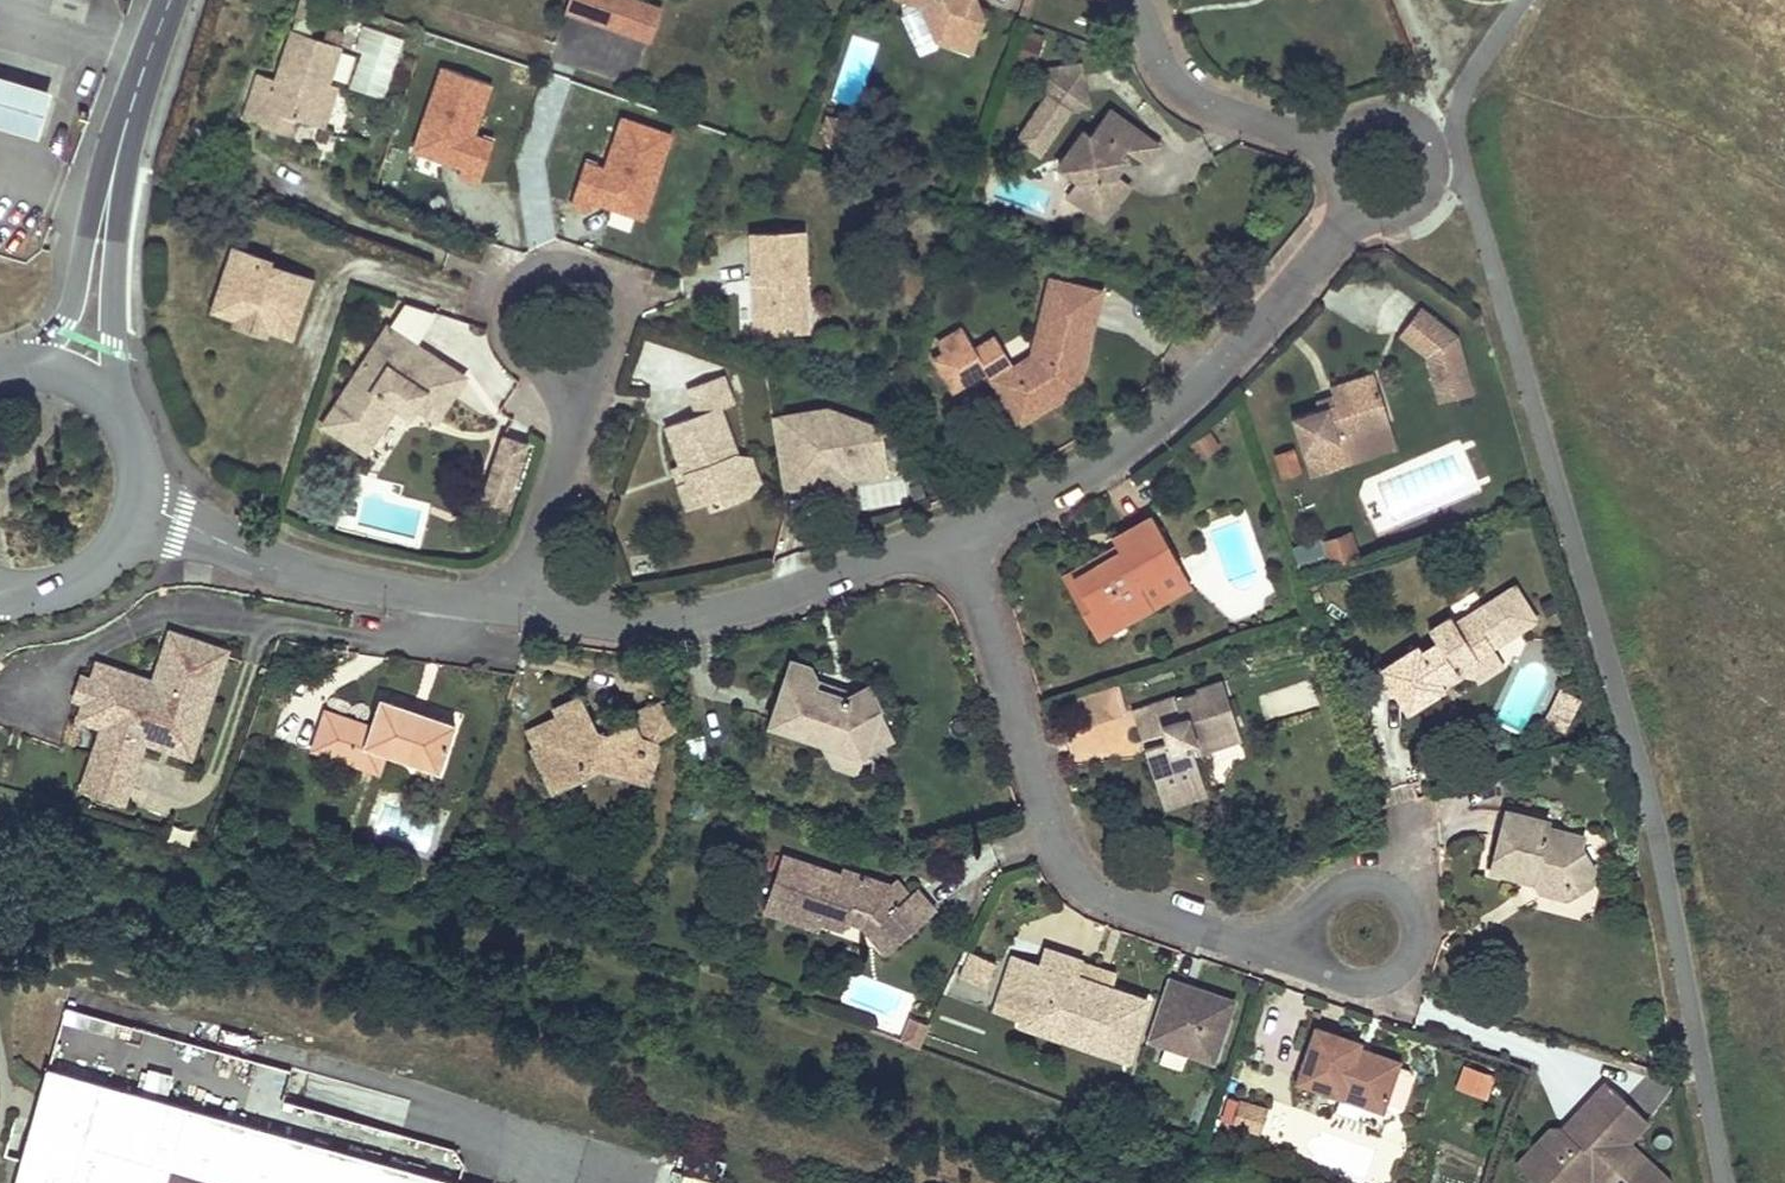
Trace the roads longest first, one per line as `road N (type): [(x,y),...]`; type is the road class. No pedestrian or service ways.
road 1 (residential): [(137,511),(257,558),(391,590),(633,623),(734,608),(956,534),(1092,467),(1203,385),(1265,323),(1349,205)]
road 2 (secondary): [(123,422),(112,374),(113,265),(134,101)]
road 3 (secondary): [(134,101),(99,185),(61,322),(11,368)]
road 4 (residential): [(1135,0),(1158,54),(1187,91),(1336,149)]
road 5 (residential): [(1349,205),(1384,216),(1403,210),(1426,181),(1427,162),(1407,129),(1388,121),(1349,132),(1336,149)]
road 6 (secondary): [(26,601),(78,587),(107,566),(126,546),(137,511)]
road 7 (secondary): [(123,422),(81,381),(11,368)]

